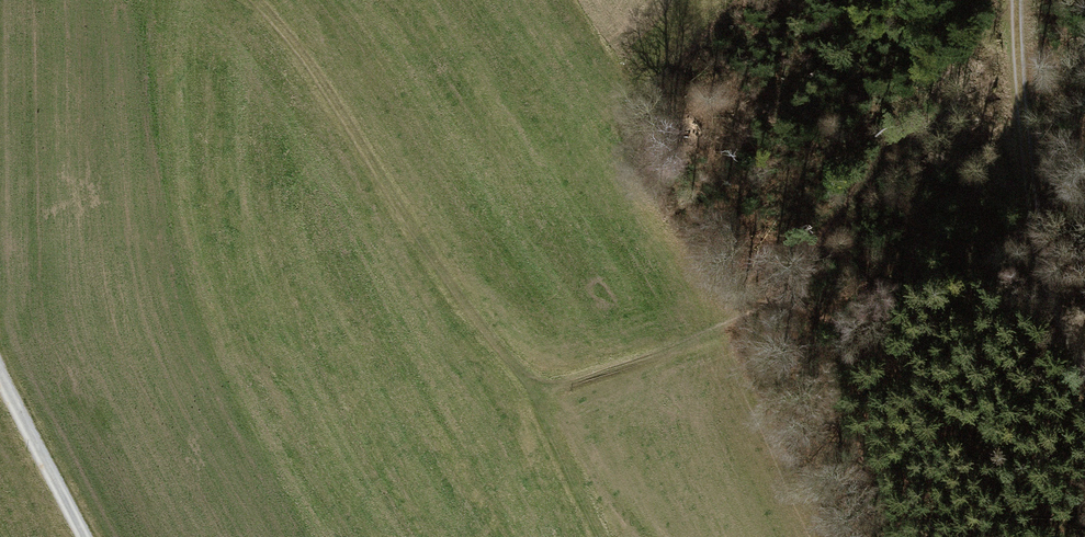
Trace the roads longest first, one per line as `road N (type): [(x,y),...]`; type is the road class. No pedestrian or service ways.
road 1 (track): [(761,305),(545,386),(263,0)]
road 2 (track): [(1084,390),(1059,340),(1033,259),(1015,0)]
road 3 (residential): [(84,536),(0,370)]
road 4 (track): [(625,536),(545,386)]

